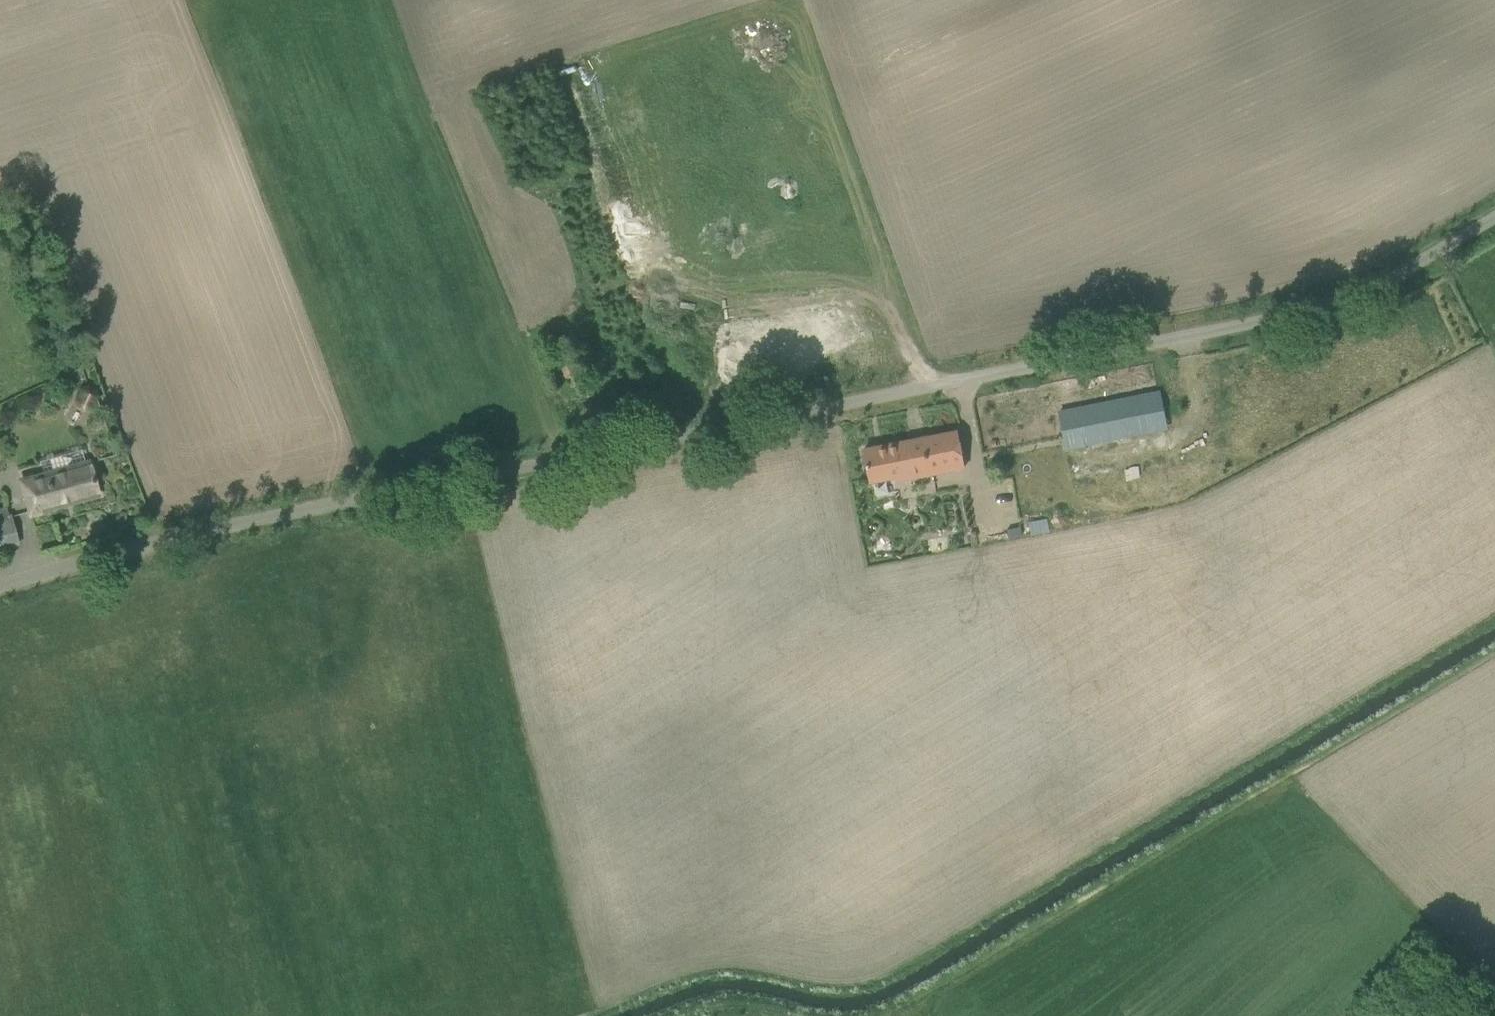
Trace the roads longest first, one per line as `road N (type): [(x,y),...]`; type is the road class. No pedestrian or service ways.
road 1 (unclassified): [(0,587),(269,509),(1273,320),(1387,282),(1494,217)]
road 2 (track): [(882,1015),(1494,657)]

